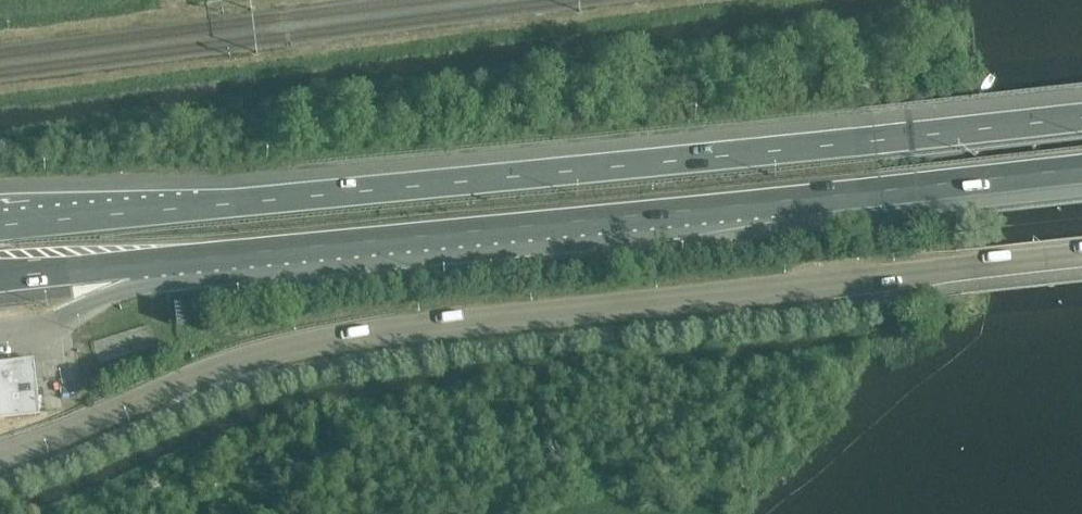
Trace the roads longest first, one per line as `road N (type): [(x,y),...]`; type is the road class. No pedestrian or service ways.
road 1 (secondary): [(0,453),(205,372),(336,336),(1081,254)]
road 2 (primary): [(128,263),(777,201)]
road 3 (motorway): [(1081,117),(476,180)]
road 4 (primary): [(476,180),(0,226)]
road 5 (motorway): [(777,201),(1081,168)]
road 6 (primary): [(0,277),(128,263)]

